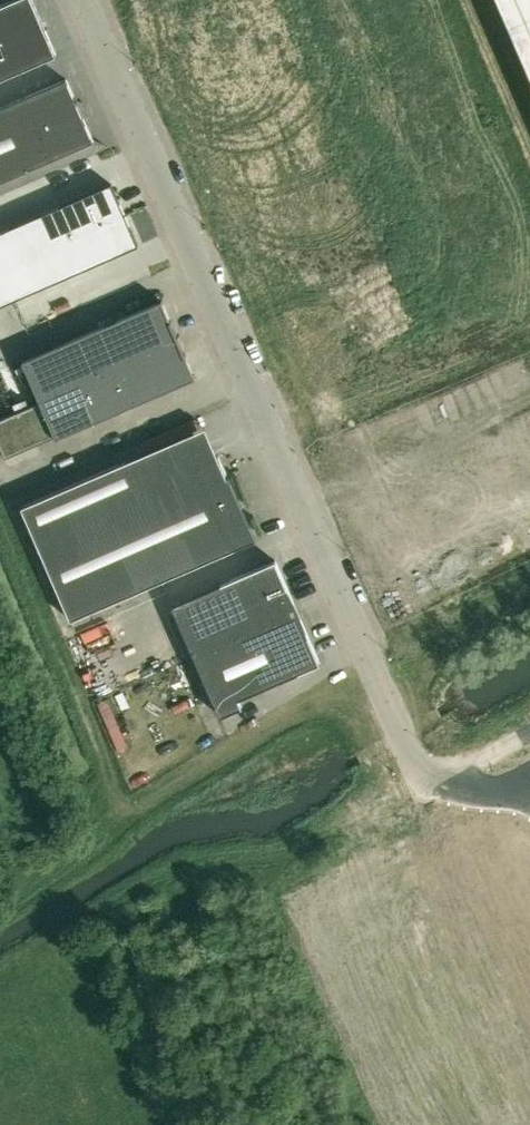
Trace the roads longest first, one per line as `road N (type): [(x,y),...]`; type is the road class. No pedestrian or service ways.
road 1 (unclassified): [(83,0),(418,767),(431,781),(481,792),(529,774)]

